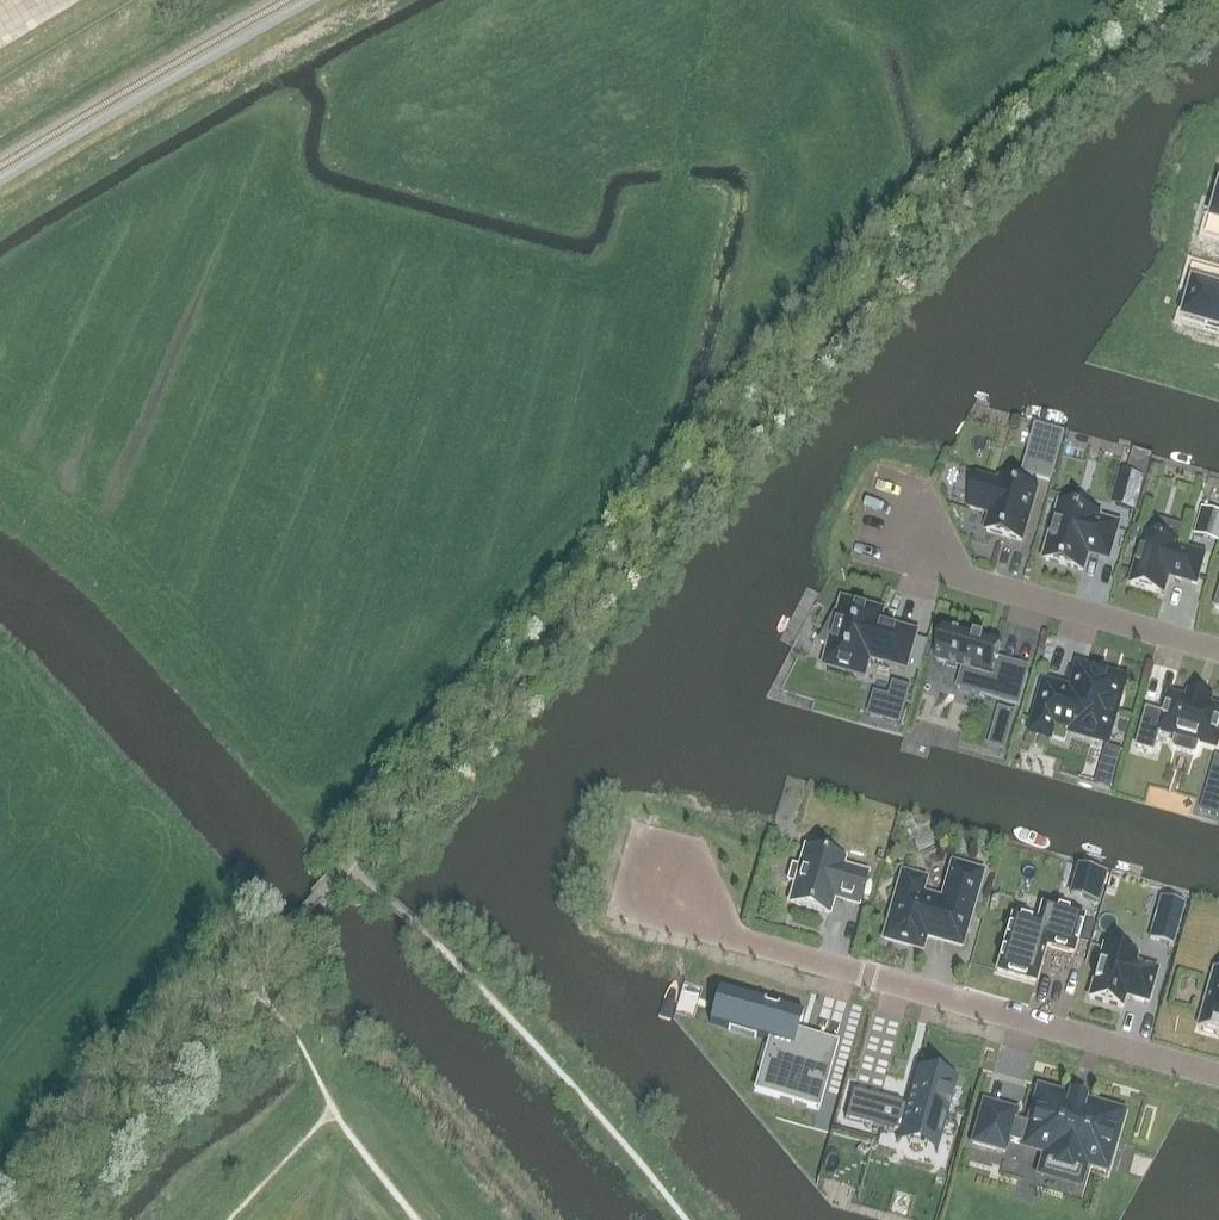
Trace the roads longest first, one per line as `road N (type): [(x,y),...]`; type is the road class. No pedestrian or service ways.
road 1 (residential): [(1218,1073),(730,934)]
road 2 (residential): [(1218,648),(970,577)]
road 3 (residential): [(730,934),(692,859),(643,846),(627,905)]
road 4 (residential): [(970,577),(935,508),(884,494),(868,548)]

